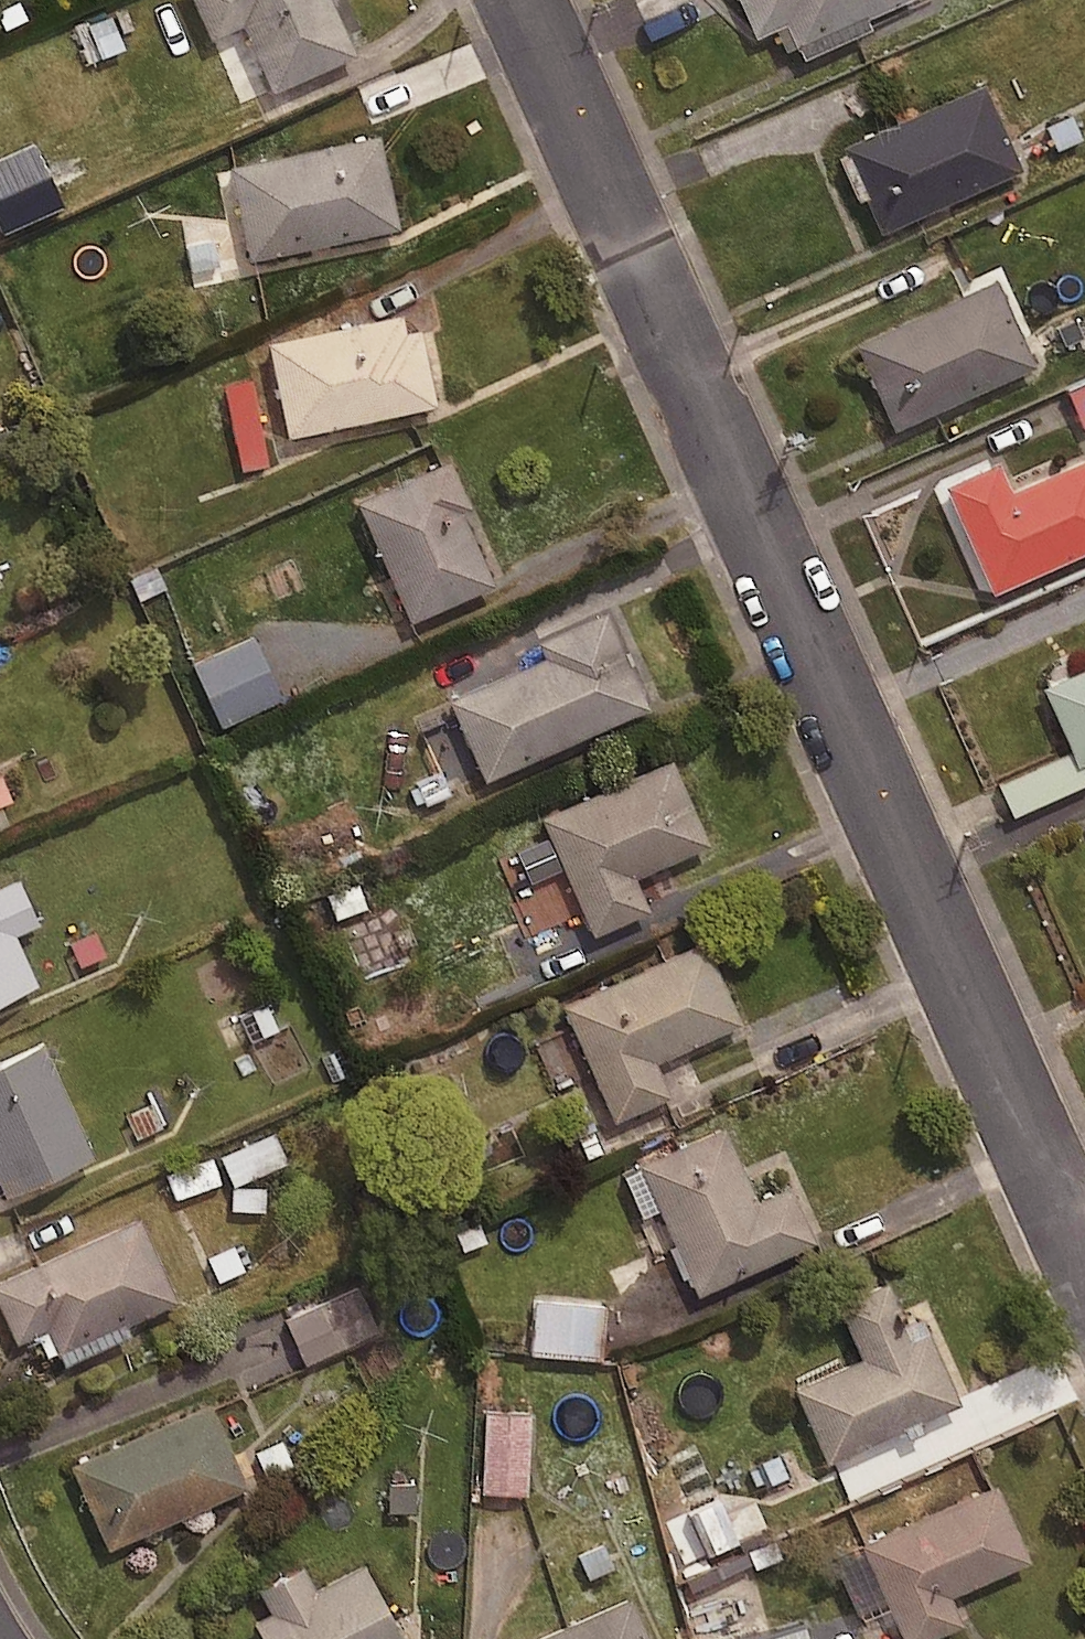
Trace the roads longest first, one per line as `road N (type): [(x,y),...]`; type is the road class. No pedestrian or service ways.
road 1 (residential): [(1084,1265),(524,0)]

